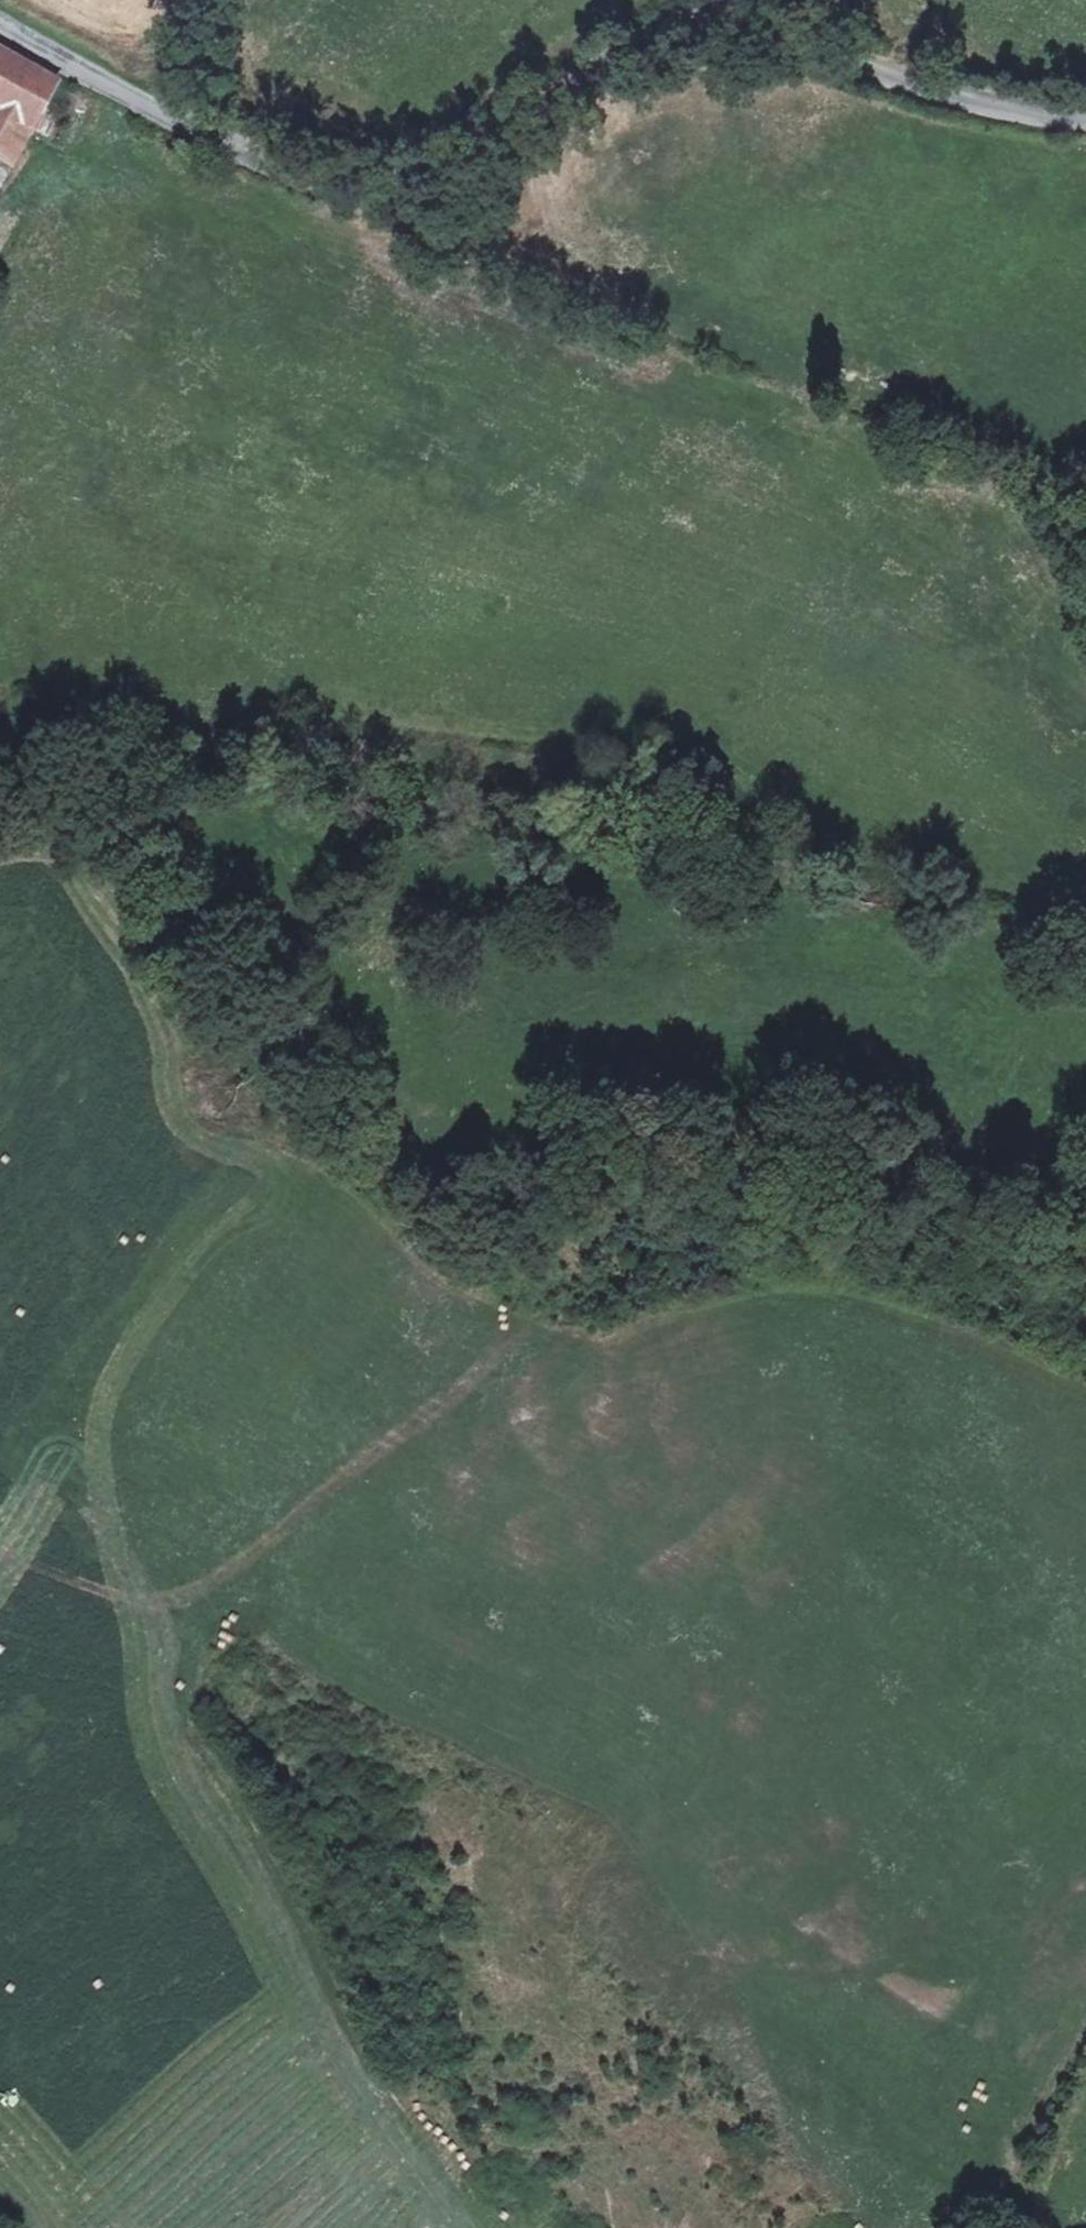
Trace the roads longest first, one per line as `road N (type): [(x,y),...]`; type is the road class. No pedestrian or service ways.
road 1 (tertiary): [(0,26),(250,159),(334,189),(398,187),(604,67),(726,32),(815,50),(1013,113),(1085,121)]

